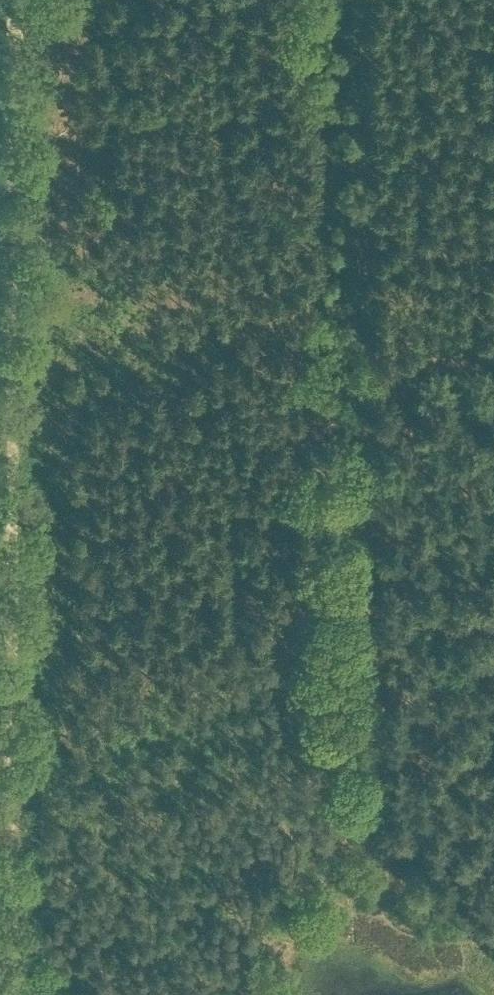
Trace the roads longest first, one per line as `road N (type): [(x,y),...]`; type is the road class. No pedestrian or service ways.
road 1 (track): [(10,0),(13,994)]
road 2 (track): [(493,933),(423,936),(399,922),(385,895),(374,365),(493,355)]
road 3 (track): [(259,994),(258,920),(280,867),(383,796)]

